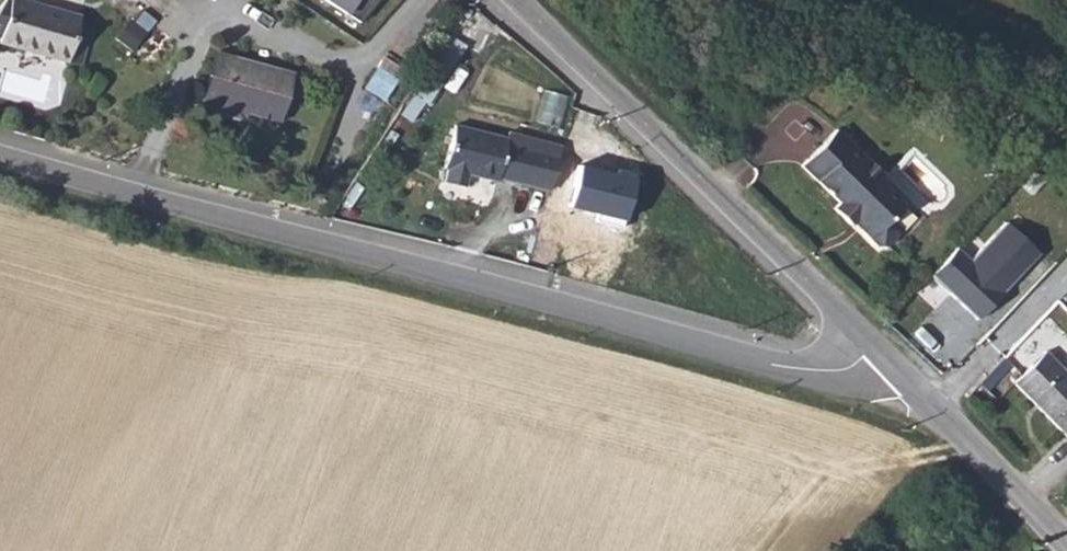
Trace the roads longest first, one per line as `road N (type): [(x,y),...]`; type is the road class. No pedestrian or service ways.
road 1 (residential): [(0,157),(772,366),(839,371),(873,348)]
road 2 (unclassified): [(518,0),(873,348)]
road 3 (residential): [(873,348),(1066,550)]

